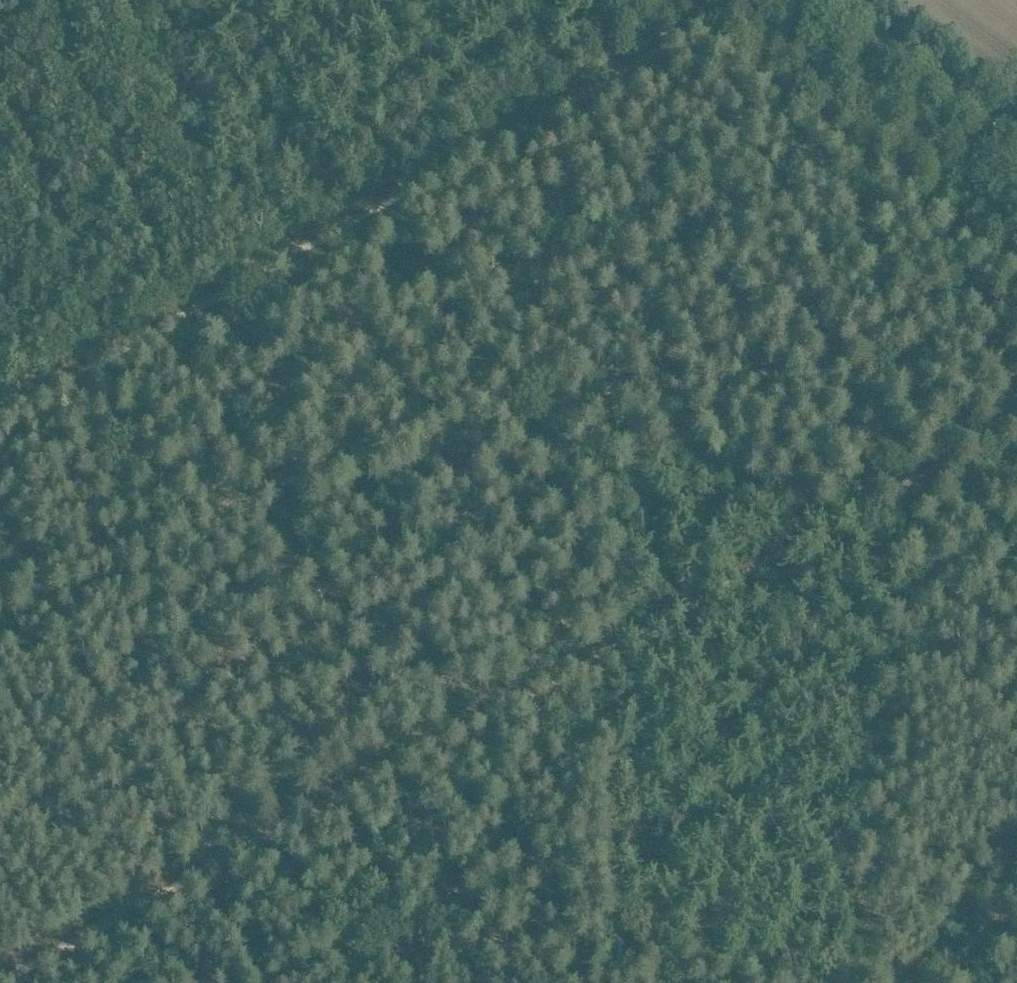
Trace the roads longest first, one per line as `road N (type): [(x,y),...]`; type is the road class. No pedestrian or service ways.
road 1 (track): [(450,168),(710,23)]
road 2 (track): [(835,0),(1016,133)]

